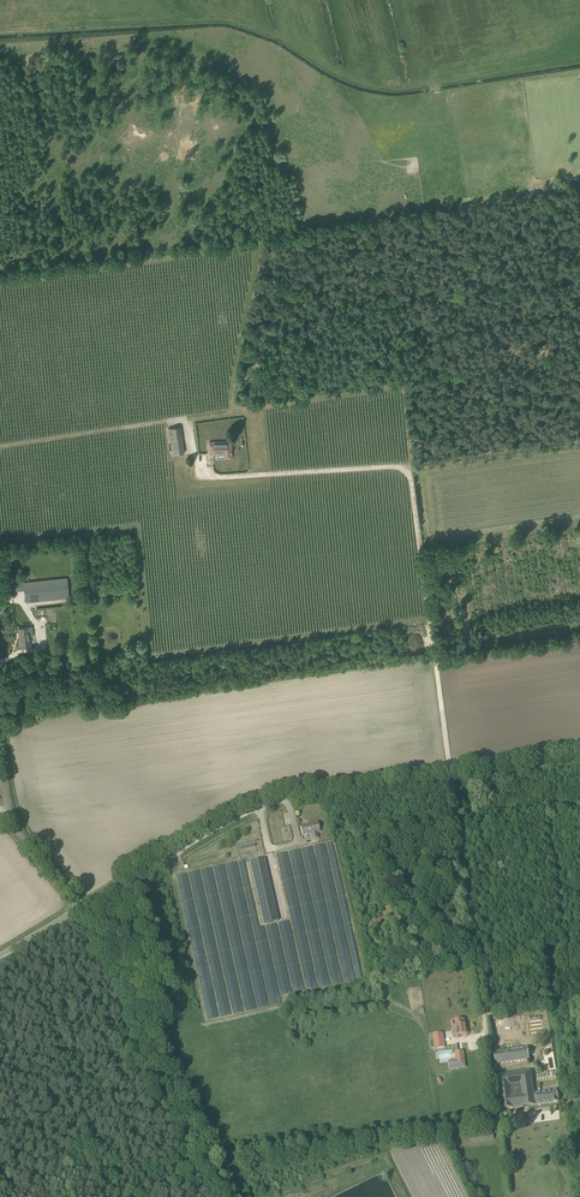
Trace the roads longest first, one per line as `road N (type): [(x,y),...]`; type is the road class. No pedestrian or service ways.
road 1 (unclassified): [(168,422),(191,419),(198,466),(217,477),(406,466),(450,774)]
road 2 (unclassified): [(556,1108),(495,1115),(450,774)]
road 3 (unclassified): [(76,908),(263,803),(450,774)]
road 4 (track): [(211,1159),(495,1115)]
road 5 (unclassified): [(76,908),(14,814),(0,686)]
road 6 (track): [(211,1159),(0,1182)]
road 7 (track): [(0,446),(168,422)]
road 8 (unclassified): [(450,774),(579,757)]

